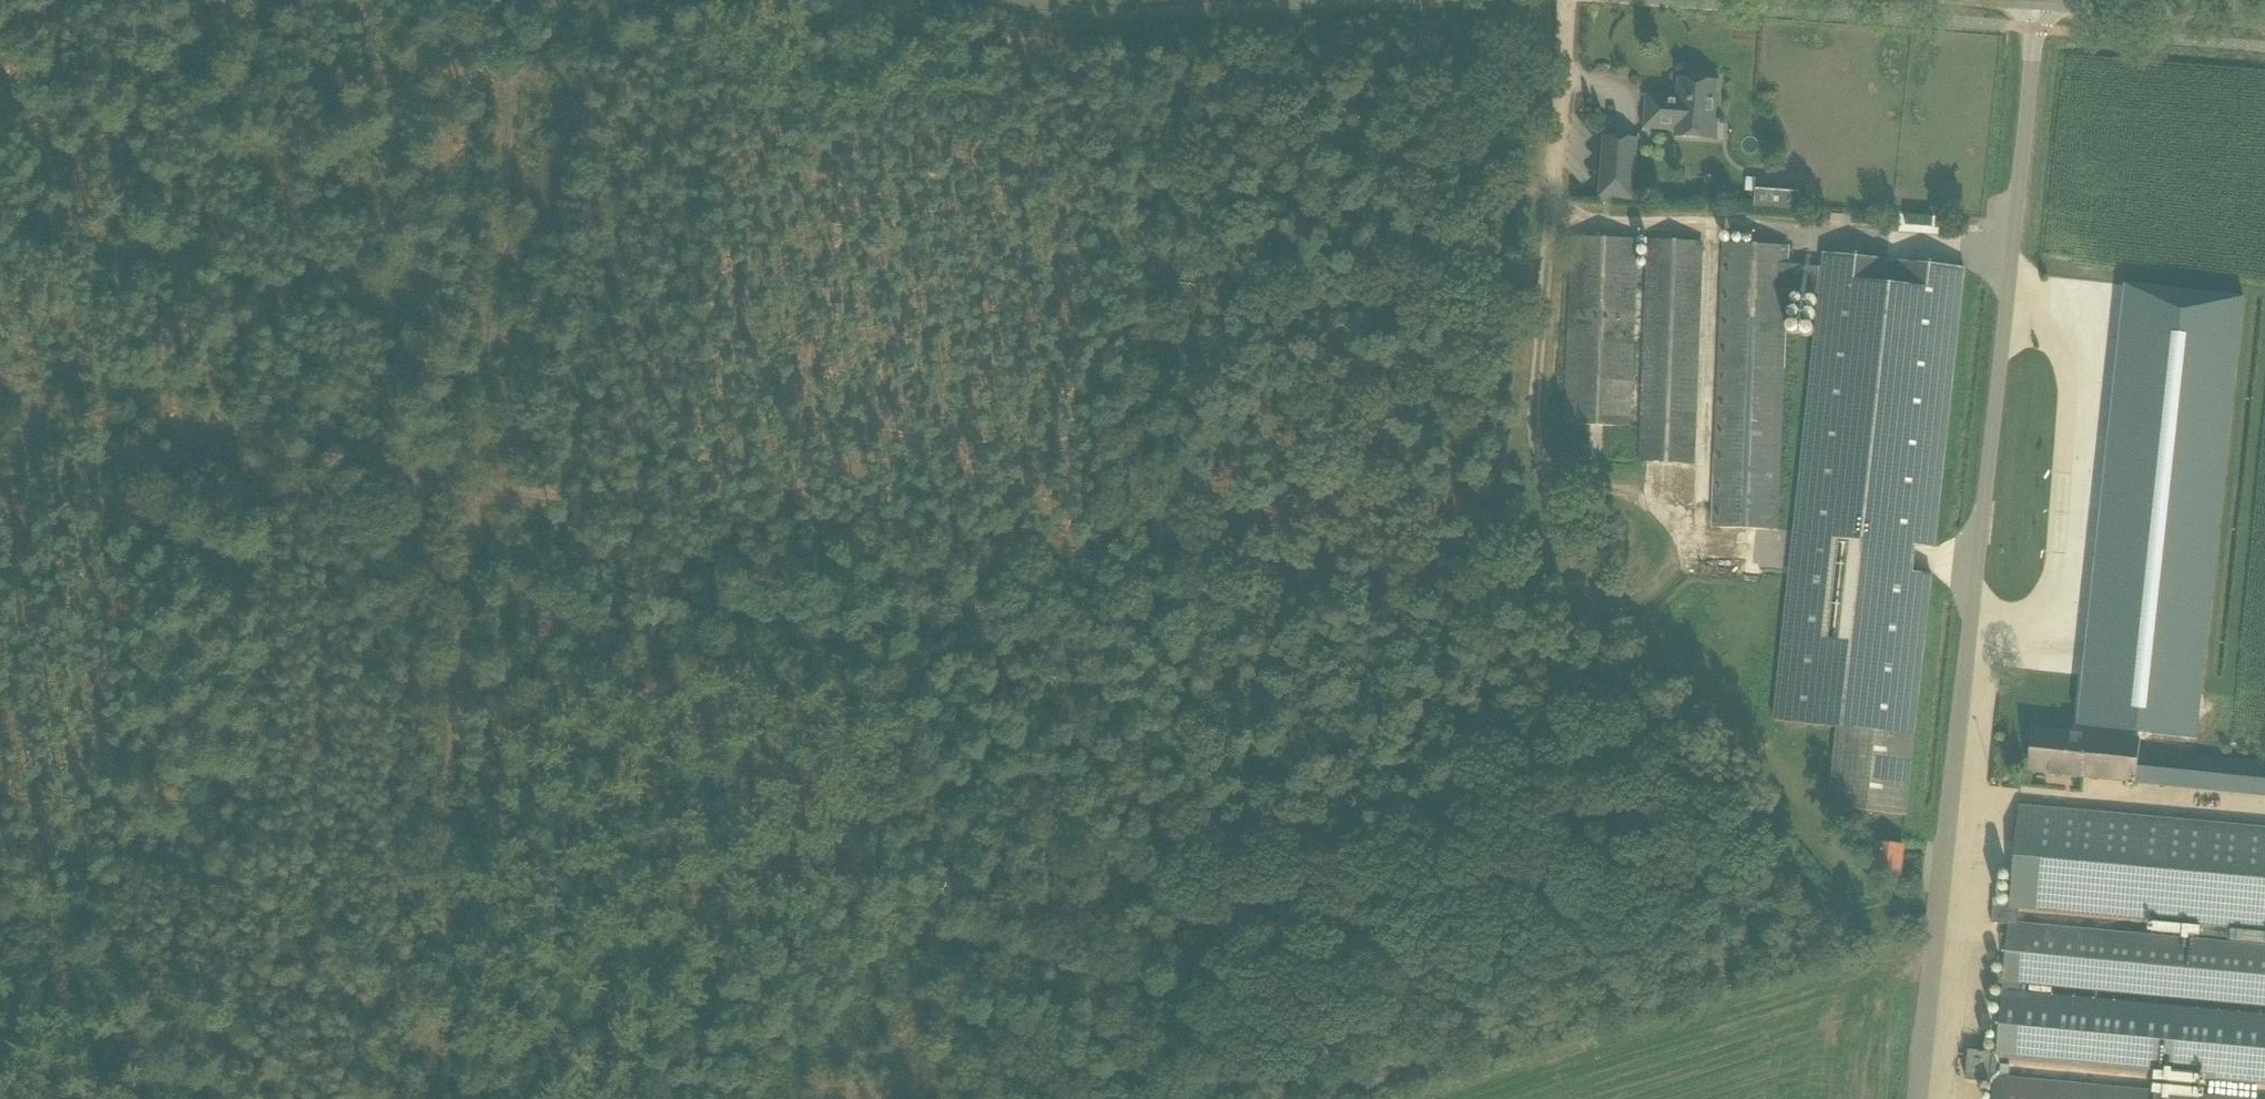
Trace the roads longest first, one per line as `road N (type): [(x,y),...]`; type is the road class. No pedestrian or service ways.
road 1 (unclassified): [(1914,1098),(2036,0)]
road 2 (track): [(420,1098),(517,0)]
road 3 (track): [(1933,896),(1834,940),(1346,1098)]
road 4 (tertiary): [(2264,17),(2047,0)]

